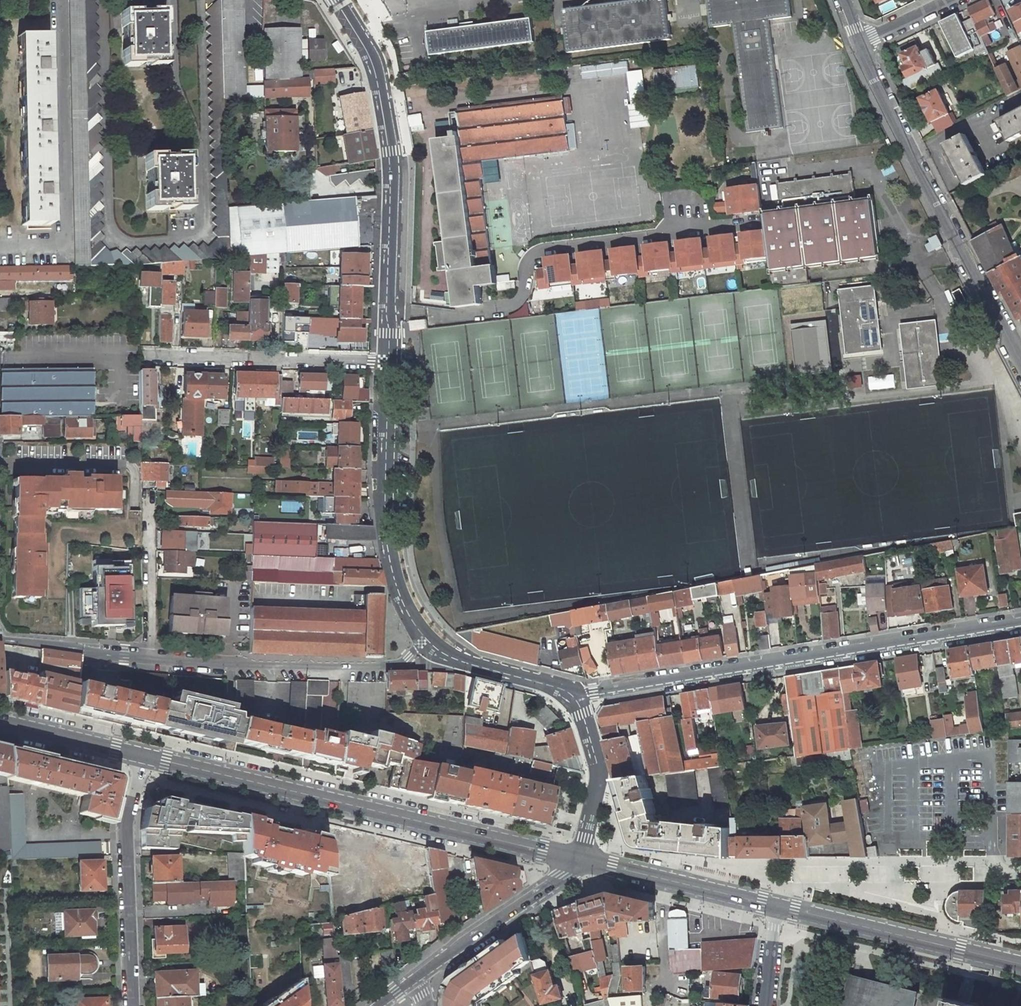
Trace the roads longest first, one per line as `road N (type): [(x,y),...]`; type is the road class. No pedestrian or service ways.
road 1 (primary): [(579,860),(142,756)]
road 2 (unclassified): [(1020,622),(578,694)]
road 3 (tertiary): [(391,361),(392,151),(372,53),(340,0)]
road 4 (residential): [(150,660),(392,666),(425,639)]
road 5 (tertiary): [(425,639),(391,551),(391,361)]
road 6 (primary): [(776,906),(1020,965)]
road 7 (residential): [(131,1005),(126,830),(142,756)]
road 8 (unclassified): [(391,361),(153,359)]
road 9 (residential): [(1020,362),(911,152)]
road 10 (secondary): [(414,980),(579,860)]
road 11 (primary): [(579,860),(776,906)]
road 12 (tertiary): [(579,860),(596,768),(578,694)]
road 13 (residential): [(150,660),(151,491)]
road 14 (tertiary): [(578,694),(425,639)]
road 15 (residential): [(0,640),(150,660)]
road 16 (primary): [(142,756),(0,722)]

